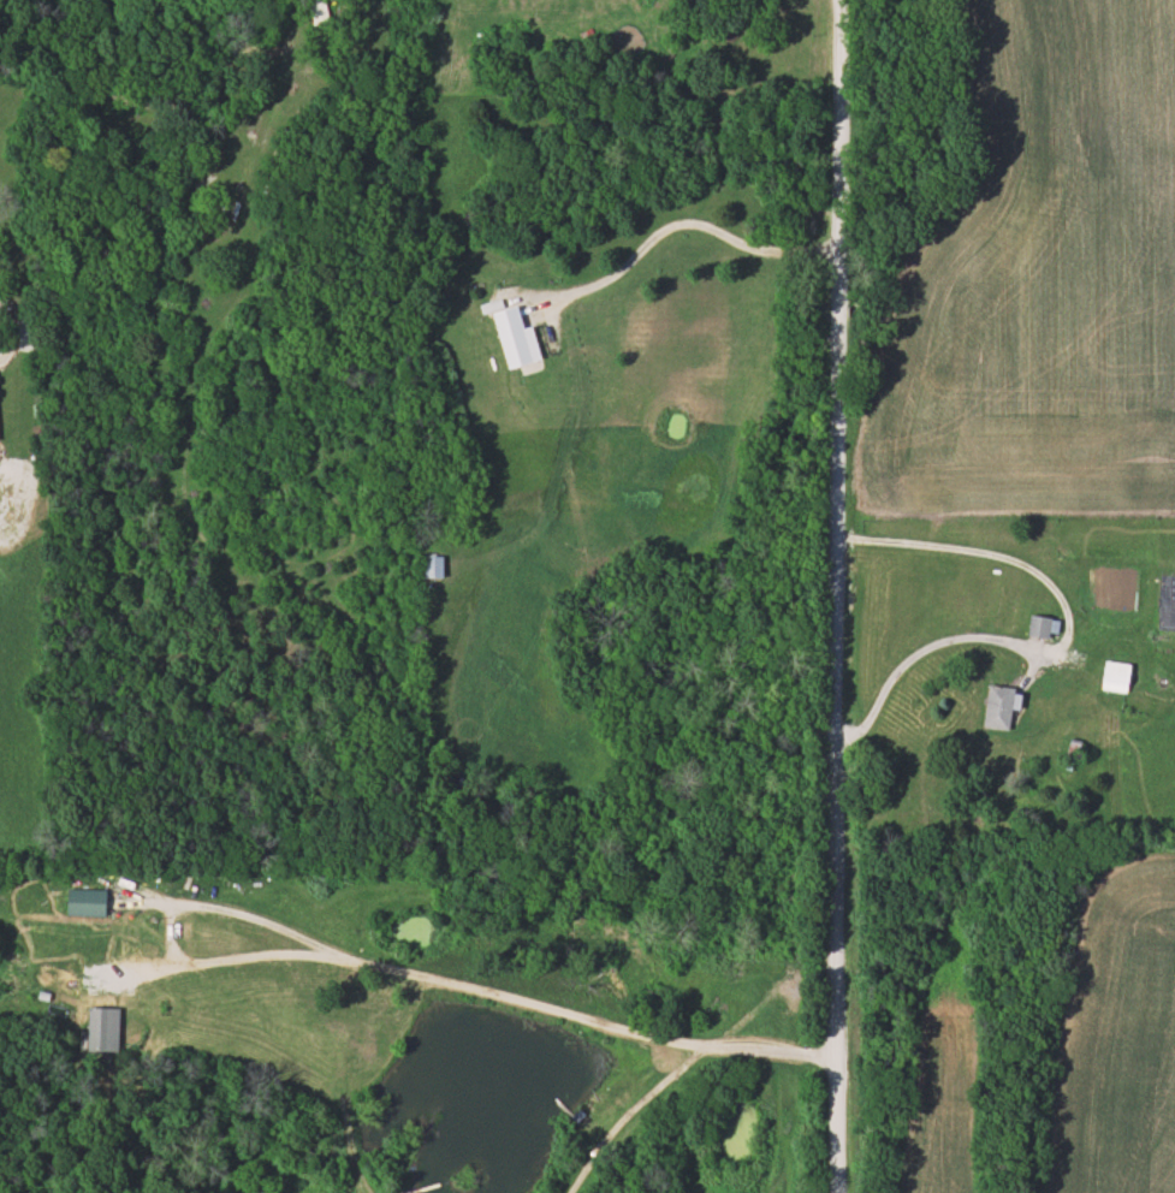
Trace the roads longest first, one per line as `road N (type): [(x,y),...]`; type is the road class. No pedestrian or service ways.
road 1 (residential): [(835,1192),(839,0)]

